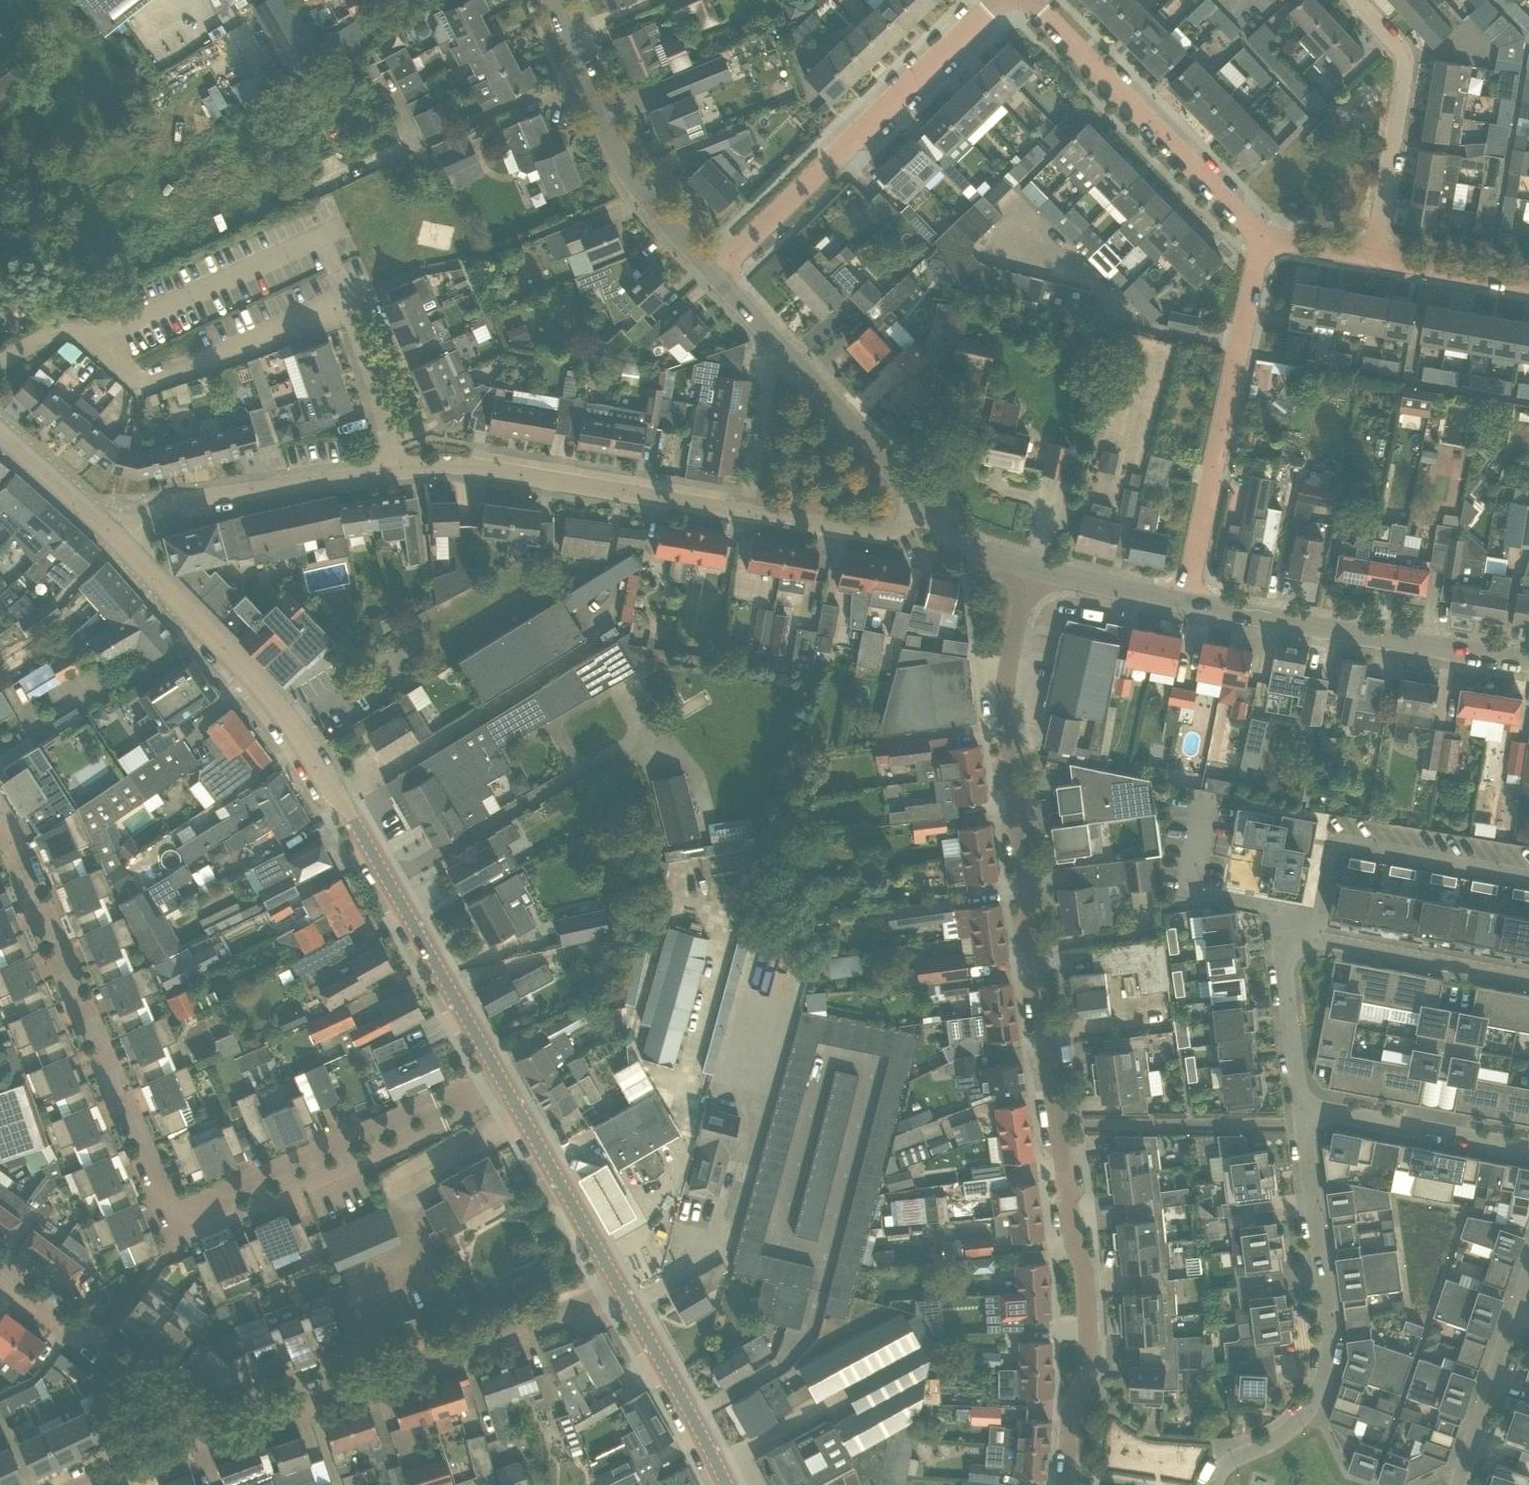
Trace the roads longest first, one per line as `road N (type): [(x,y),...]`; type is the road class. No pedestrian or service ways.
road 1 (residential): [(1068,1484),(1071,1411),(1087,1366),(1082,1266),(1018,839),(1011,721),(1032,573)]
road 2 (residential): [(926,511),(906,532),(877,539),(452,464),(177,500),(114,536)]
road 3 (residential): [(504,1086),(176,1230),(0,820)]
road 4 (tertiary): [(504,1086),(353,819),(281,714),(114,536)]
road 5 (residential): [(193,1440),(625,1298)]
road 6 (residential): [(1213,1484),(1226,1468),(1293,1430),(1317,1401),(1332,1348),(1304,1114)]
road 7 (residential): [(1304,1114),(1283,942),(1528,984)]
road 8 (residential): [(711,273),(999,0)]
road 9 (residential): [(1191,604),(1261,240)]
road 10 (residential): [(1528,655),(1191,604)]
road 11 (residential): [(1261,240),(1021,0)]
road 12 (residential): [(926,511),(907,479),(711,273)]
road 13 (residential): [(711,273),(633,181),(554,0)]
road 14 (residential): [(1375,267),(1408,73),(1356,0)]
road 15 (residential): [(193,1440),(178,1405),(140,1371),(0,1270)]
road 16 (tertiary): [(625,1298),(504,1086)]
road 17 (residential): [(1528,1154),(1304,1114)]
road 18 (tertiary): [(724,1484),(625,1298)]
road 19 (residential): [(1528,1292),(1462,1484)]
road 20 (residential): [(1191,604),(1032,573)]
road 21 (residential): [(1528,292),(1375,267)]
road 22 (tertiary): [(114,536),(0,434)]
road 23 (residential): [(1032,573),(965,551),(926,511)]

